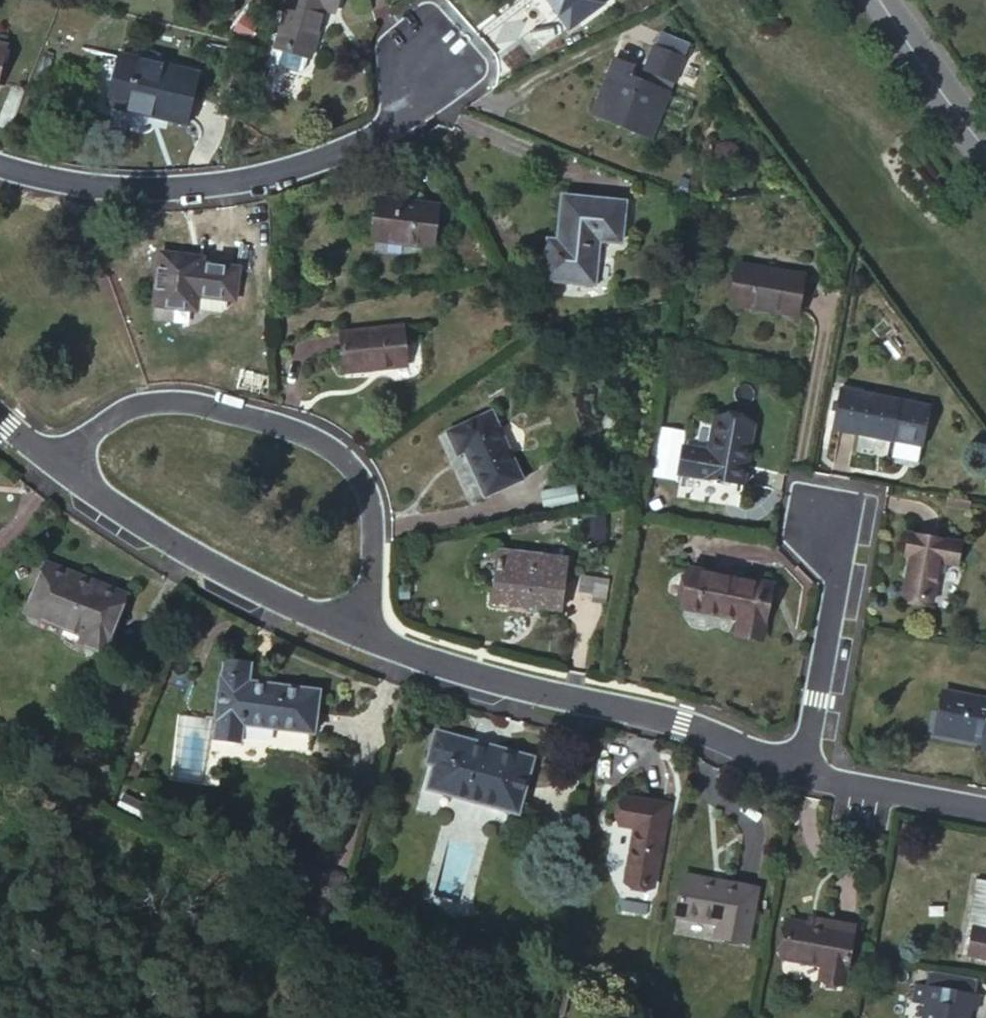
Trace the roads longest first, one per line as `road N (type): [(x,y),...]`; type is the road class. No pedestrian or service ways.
road 1 (residential): [(369,638),(374,514),(349,464),(324,444),(206,405),(156,401),(125,409),(49,461)]
road 2 (residential): [(0,158),(79,188),(237,185),(374,145),(432,54)]
road 3 (residential): [(369,638),(724,738),(803,773)]
road 4 (residential): [(49,461),(237,578),(369,638)]
road 5 (residential): [(803,773),(844,570),(833,519)]
road 6 (residential): [(803,773),(985,808)]
road 7 (tertiary): [(879,0),(985,150)]

